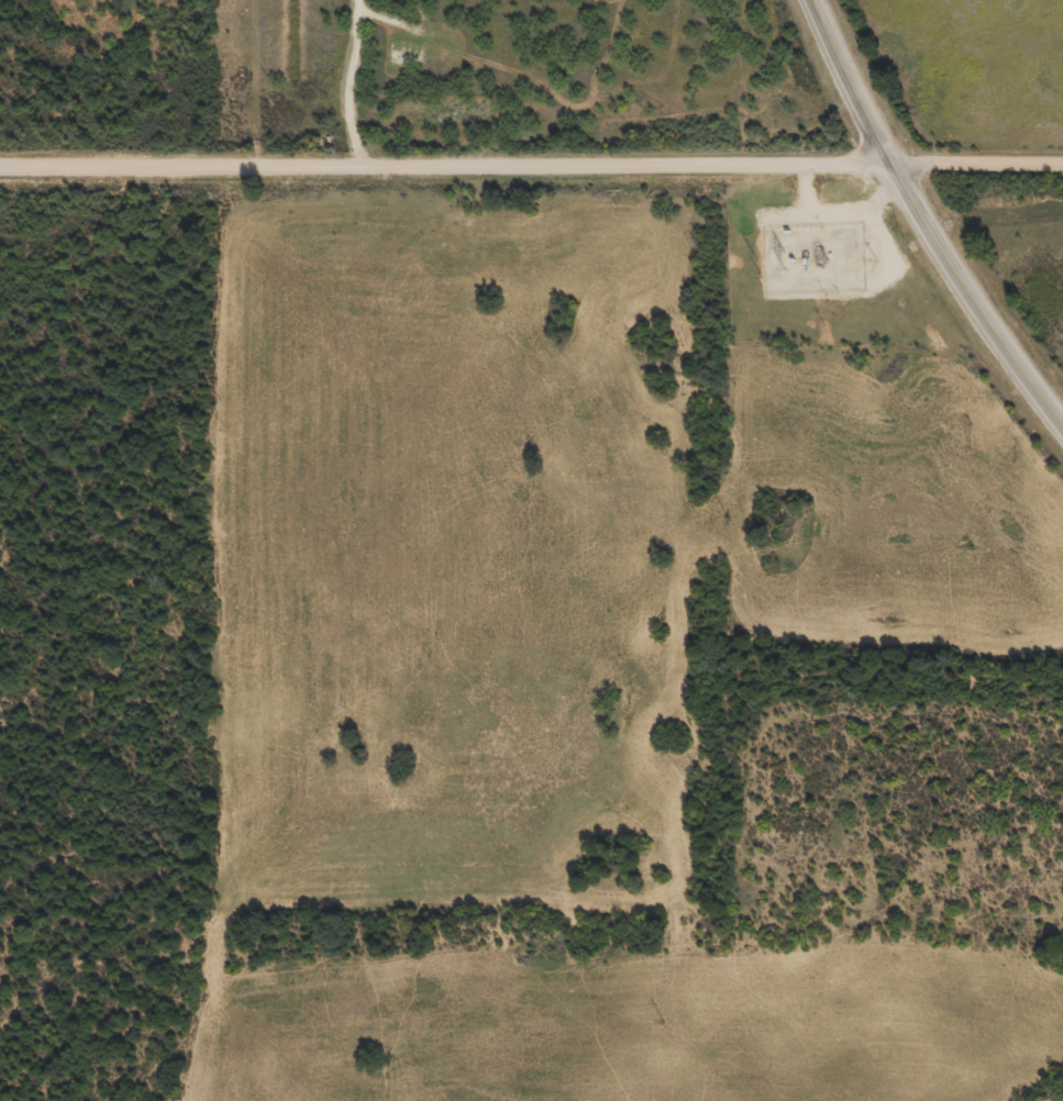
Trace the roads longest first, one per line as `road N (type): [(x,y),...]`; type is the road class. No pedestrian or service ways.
road 1 (residential): [(0,162),(1062,160)]
road 2 (secondary): [(1062,423),(975,301),(890,160),(814,0)]

